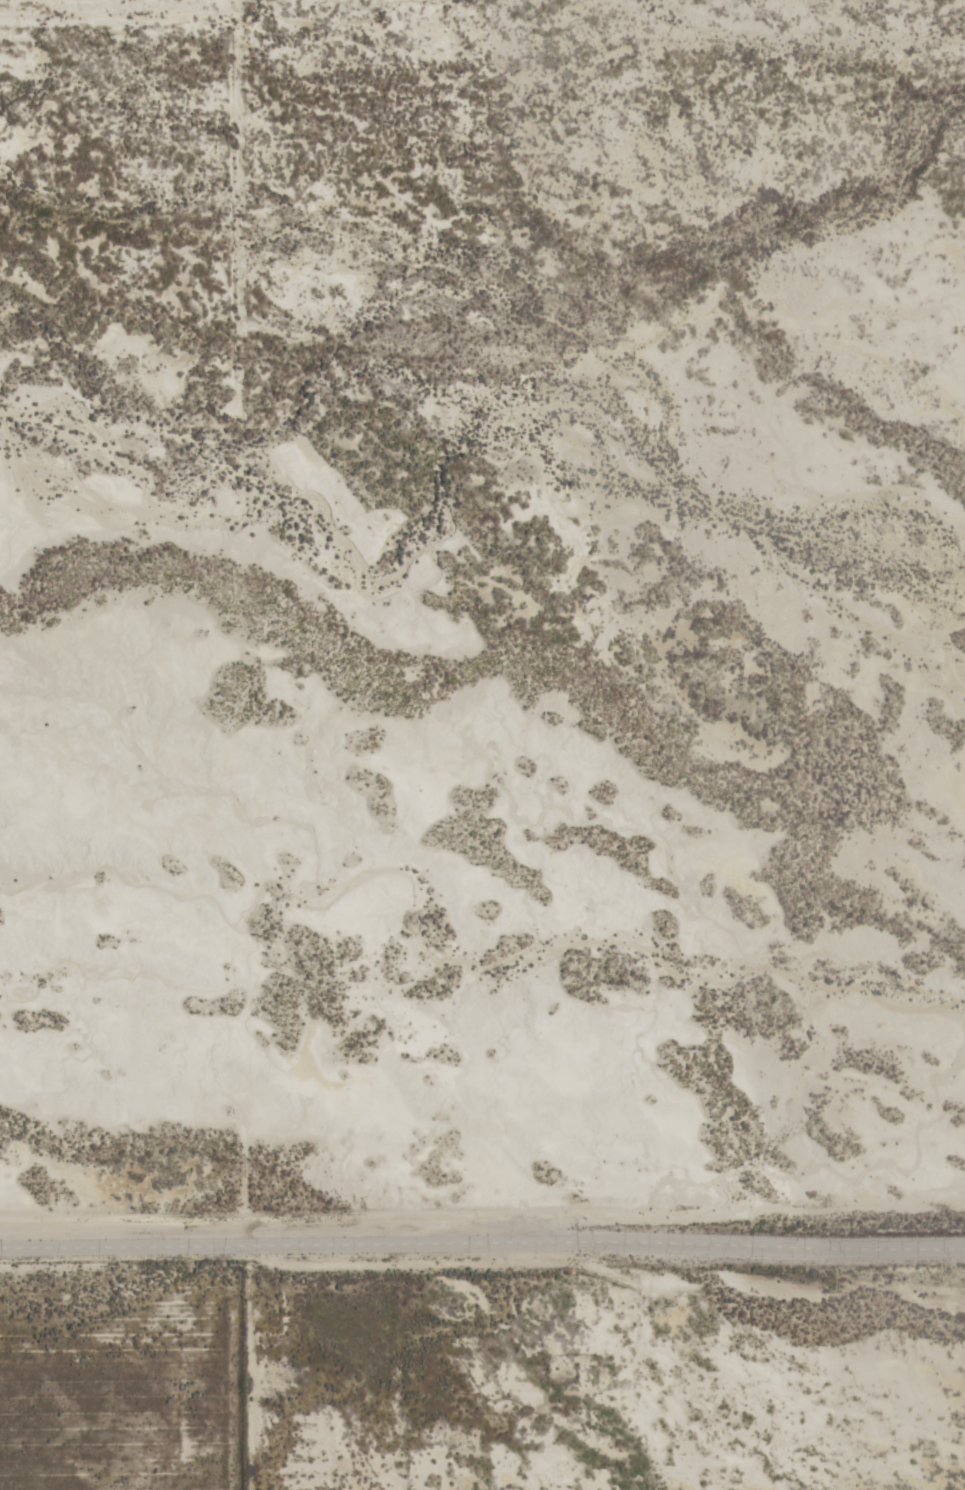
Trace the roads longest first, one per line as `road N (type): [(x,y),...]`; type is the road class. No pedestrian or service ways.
road 1 (tertiary): [(0,1255),(964,1250)]

